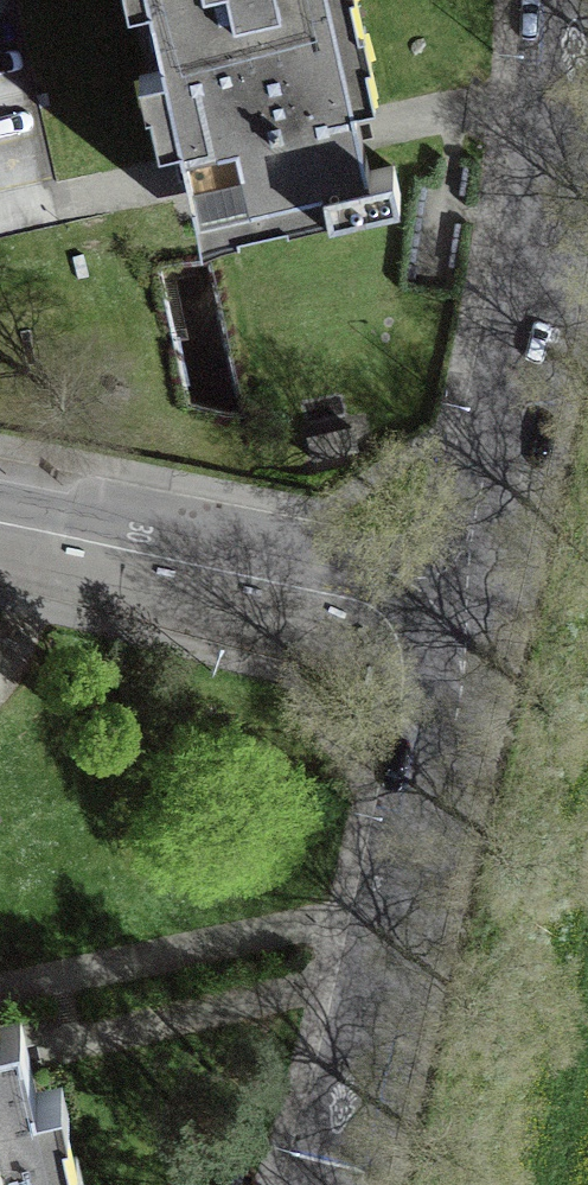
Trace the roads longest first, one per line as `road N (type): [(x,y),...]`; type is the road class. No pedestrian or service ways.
road 1 (residential): [(466,630),(555,192),(564,0)]
road 2 (residential): [(338,1184),(466,630)]
road 3 (residential): [(466,630),(0,525)]

